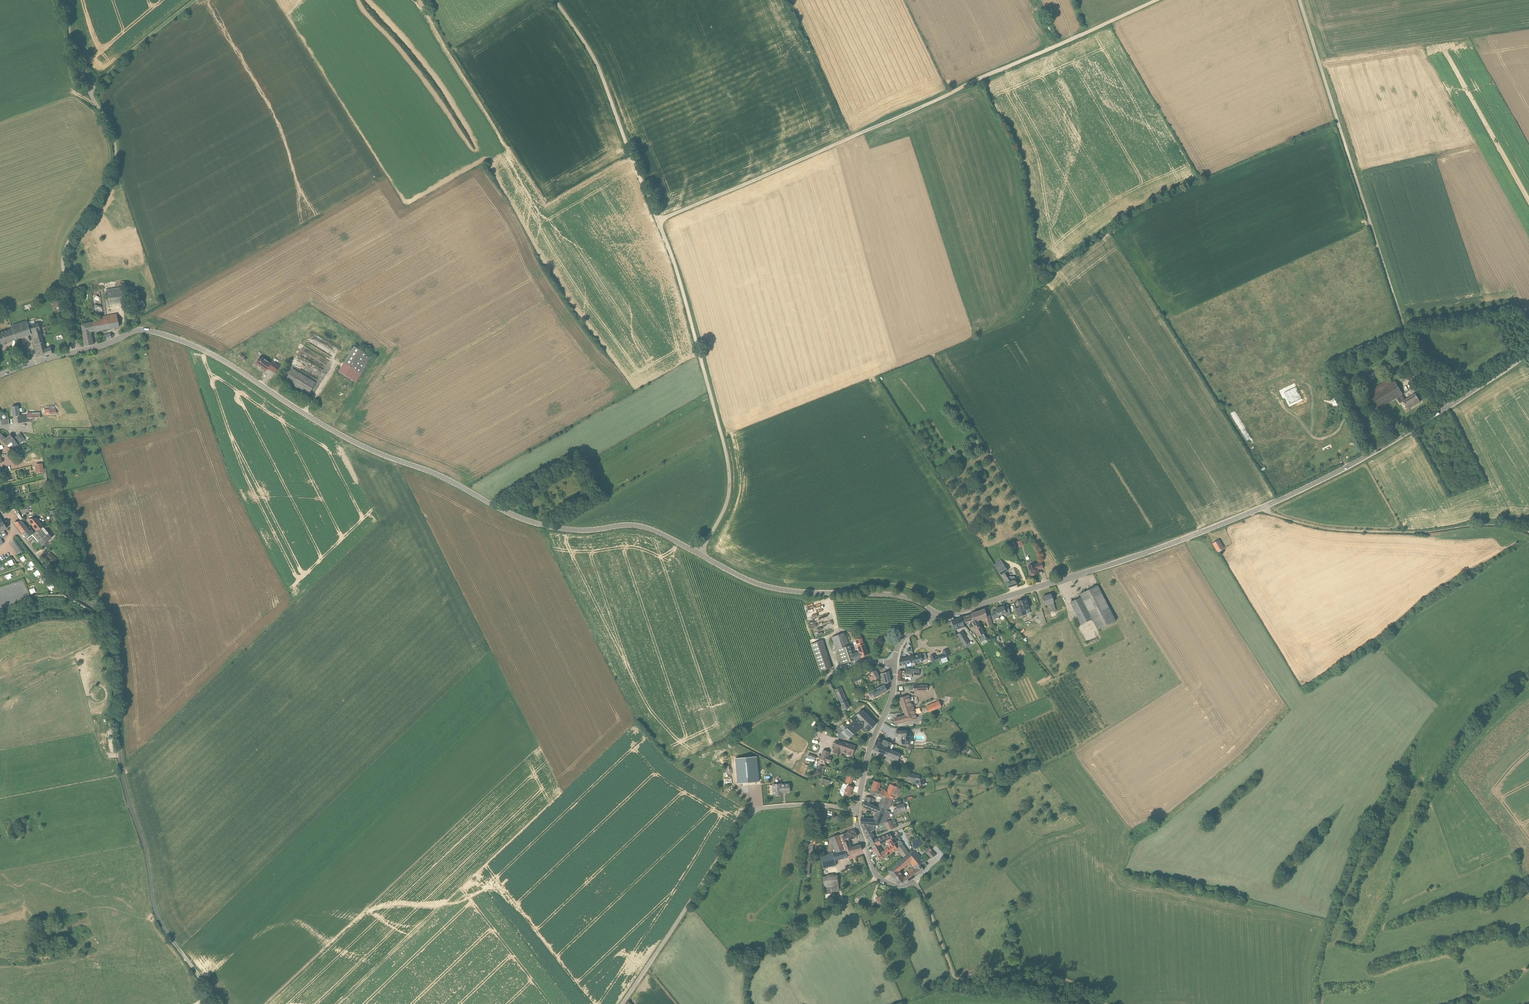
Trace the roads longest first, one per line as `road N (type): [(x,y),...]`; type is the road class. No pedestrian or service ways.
road 1 (unclassified): [(699,554),(639,526),(570,530),(515,516),(346,438),(204,351),(138,330)]
road 2 (unclassified): [(699,554),(727,500),(724,446),(667,244),(598,67),(555,0)]
road 3 (unclassified): [(212,994),(155,906),(122,771),(105,624),(0,510)]
road 4 (unclassified): [(939,615),(1139,555),(1262,507),(1443,410)]
road 5 (track): [(658,220),(1156,0)]
road 6 (unclassified): [(1443,410),(1407,338),(1299,0)]
road 7 (unclassified): [(76,352),(64,253),(109,186),(115,151),(76,61),(61,0)]
road 8 (unclassified): [(622,1003),(751,814),(805,805),(857,811)]
road 9 (track): [(1522,529),(1342,531),(1262,507)]
road 10 (unclassified): [(939,615),(896,596),(767,587),(699,554)]
road 11 (track): [(1106,1003),(1090,989),(1036,973),(958,979),(921,893)]
road 12 (unclassified): [(857,811),(894,664)]
road 13 (track): [(90,93),(194,0)]

